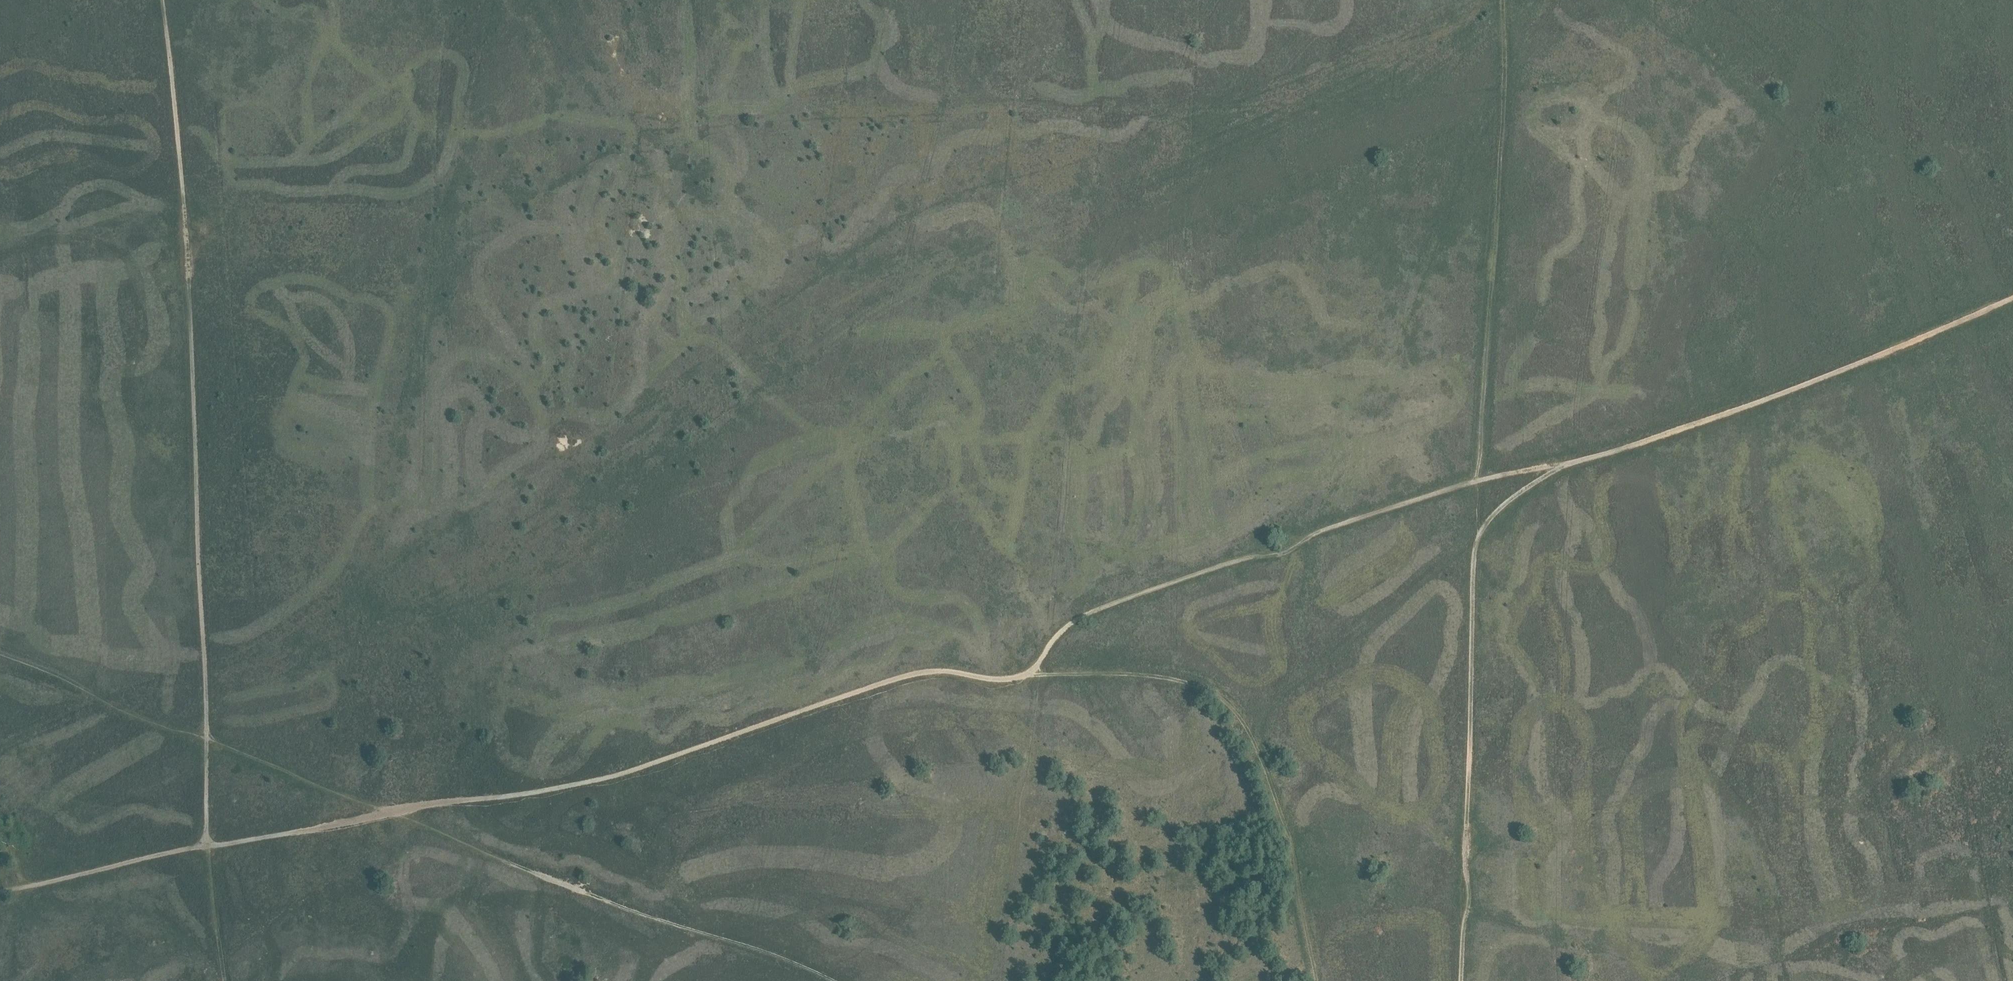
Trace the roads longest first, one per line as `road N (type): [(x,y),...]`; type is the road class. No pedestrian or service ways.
road 1 (track): [(389,811),(617,775),(909,675),(1033,673)]
road 2 (track): [(1033,673),(1063,630),(1088,614),(1251,555),(1283,553),(1372,513),(1580,460)]
road 3 (track): [(1461,980),(1476,544),(1501,504),(1580,460)]
road 4 (track): [(830,980),(599,899),(389,811)]
road 5 (track): [(1580,460),(1847,367),(2012,298)]
road 6 (track): [(208,845),(0,892)]
road 7 (track): [(205,742),(389,811)]
road 8 (track): [(389,811),(208,845)]

